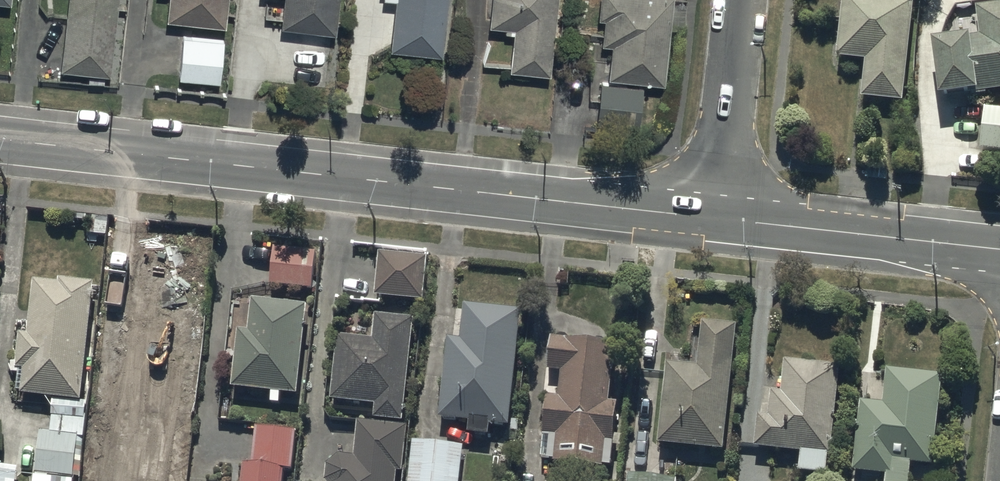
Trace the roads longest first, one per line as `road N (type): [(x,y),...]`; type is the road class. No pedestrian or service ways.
road 1 (tertiary): [(0,139),(721,219)]
road 2 (tertiary): [(721,219),(999,253)]
road 3 (residential): [(741,0),(721,219)]

